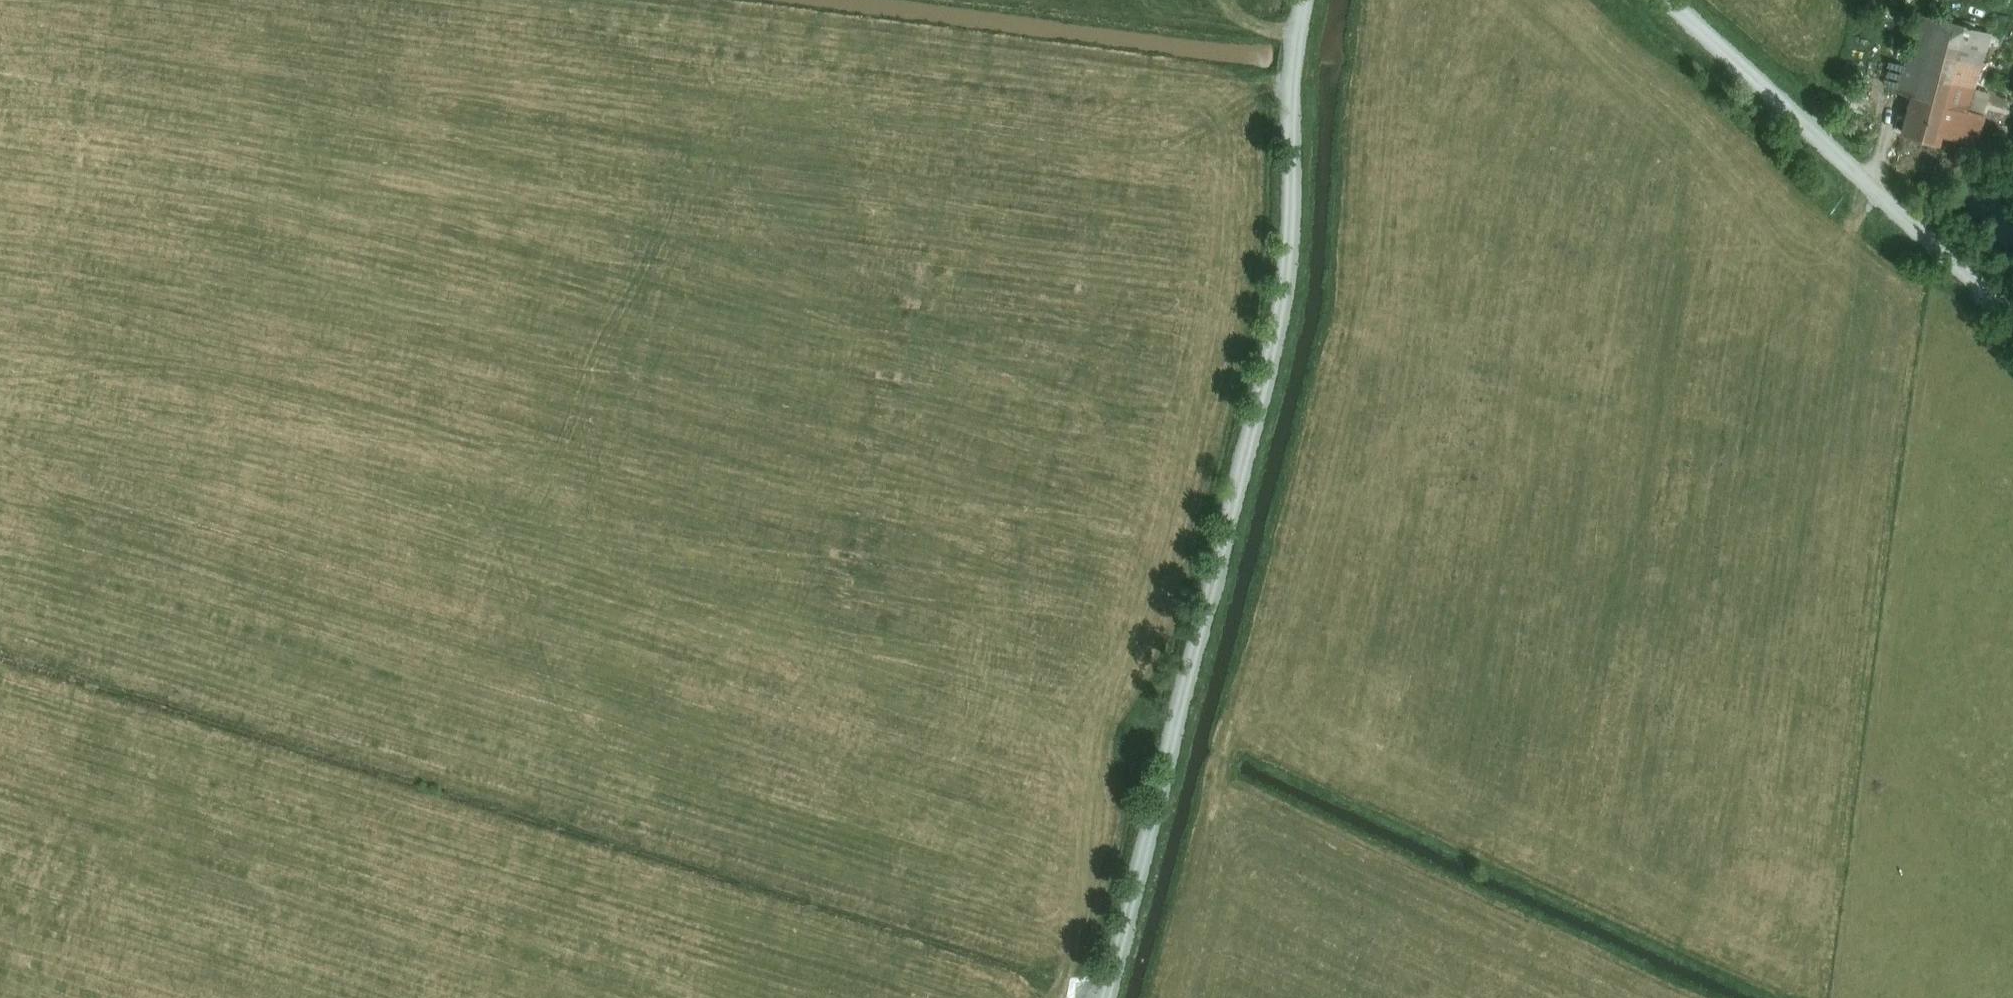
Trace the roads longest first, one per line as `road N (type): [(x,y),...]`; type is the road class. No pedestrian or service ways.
road 1 (unclassified): [(1096,997),(1288,252),(1293,77),(1308,0)]
road 2 (unclassified): [(2012,310),(1674,0)]

